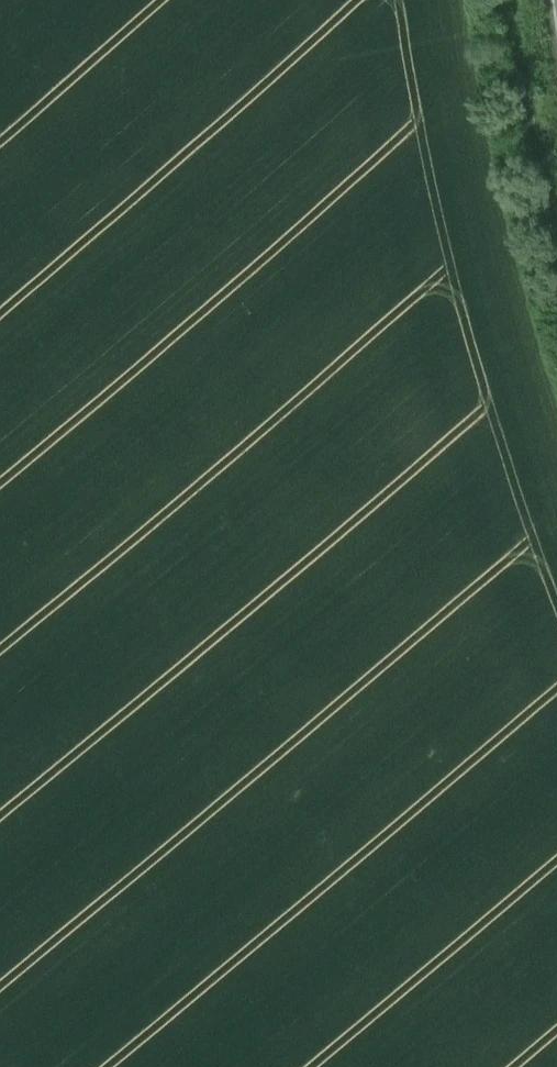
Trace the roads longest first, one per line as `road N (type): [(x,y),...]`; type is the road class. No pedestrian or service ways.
road 1 (track): [(510,0),(556,226)]

